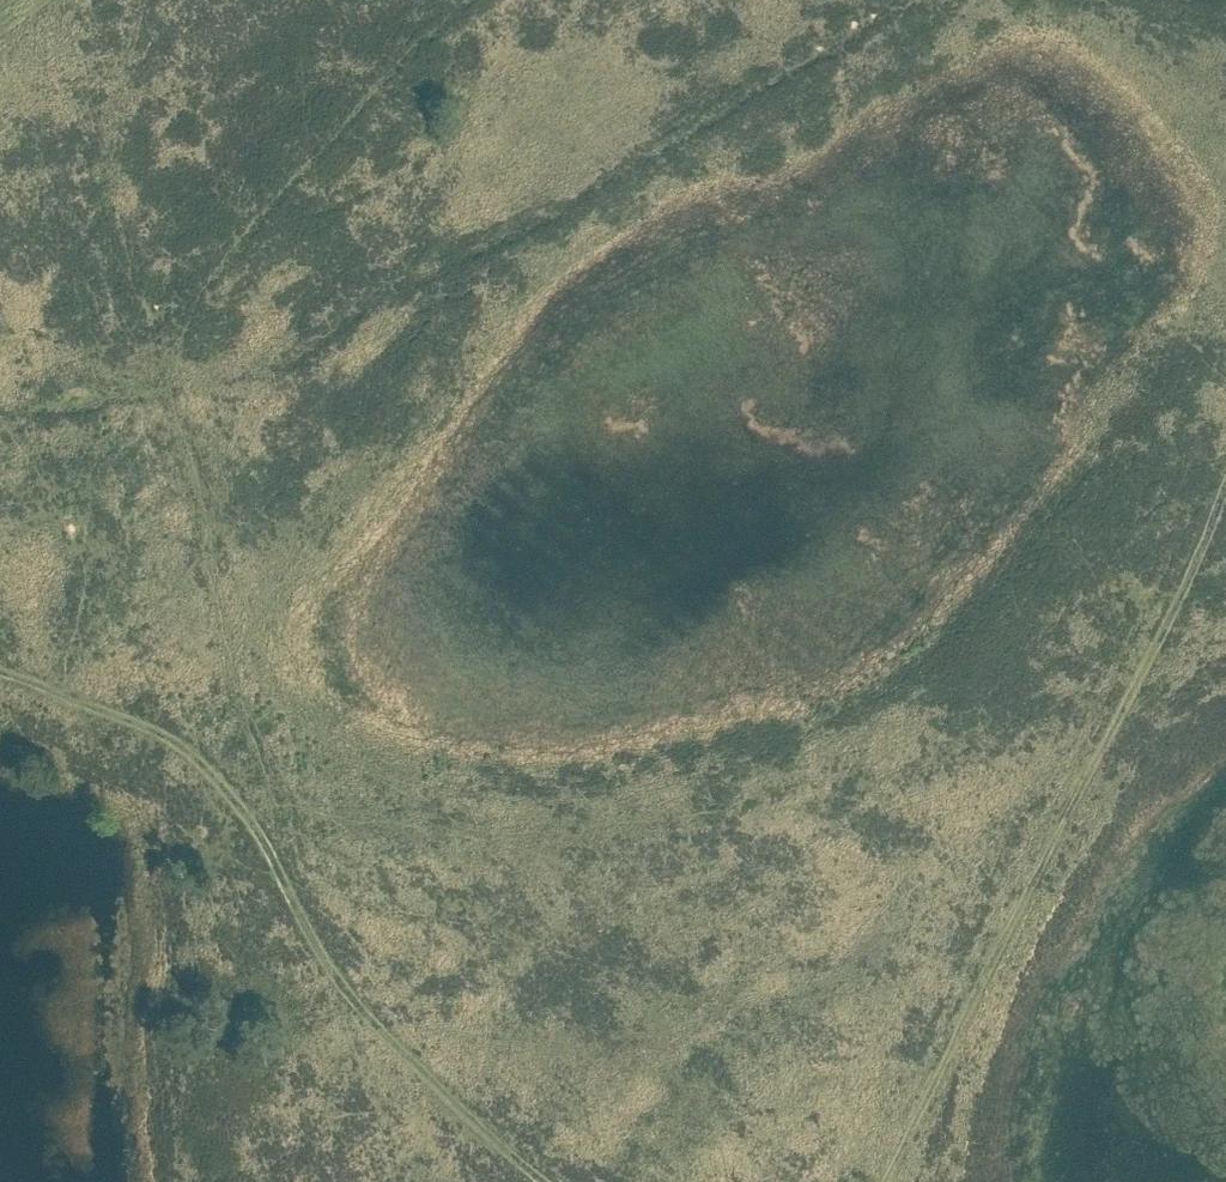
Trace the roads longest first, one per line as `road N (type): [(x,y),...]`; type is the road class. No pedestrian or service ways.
road 1 (track): [(889,1181),(1225,493)]

